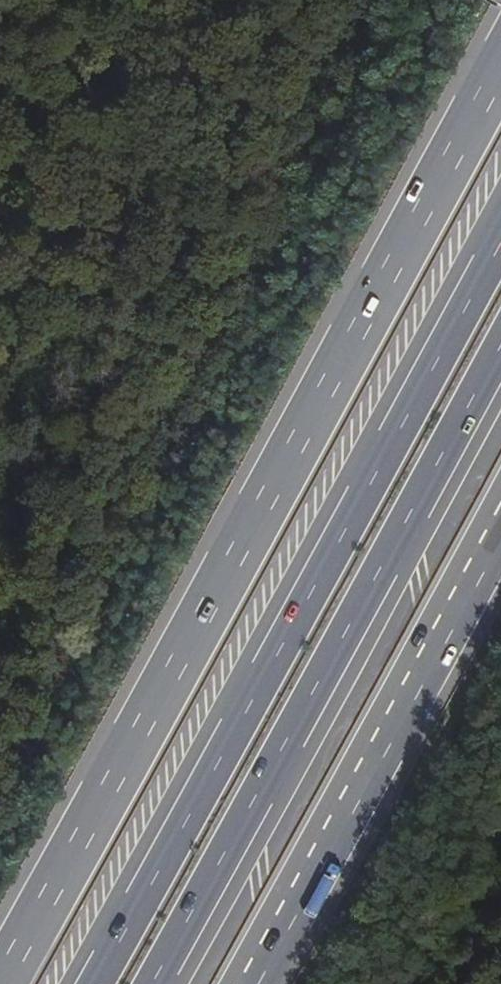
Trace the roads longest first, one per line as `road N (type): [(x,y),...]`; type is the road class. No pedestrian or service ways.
road 1 (trunk): [(500,69),(0,982)]
road 2 (motorway): [(500,233),(91,983)]
road 3 (motorway): [(156,983),(500,355)]
road 4 (trunk): [(249,983),(500,526)]

